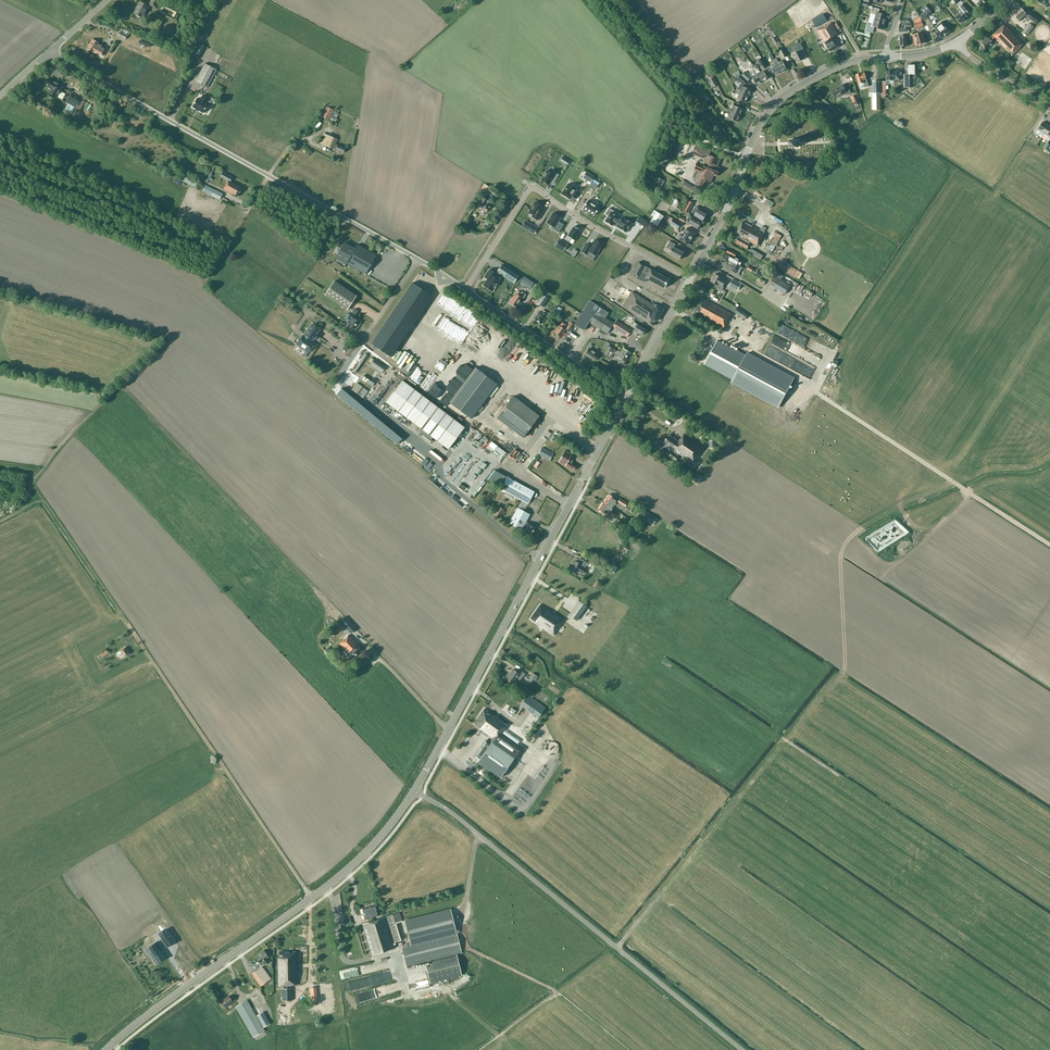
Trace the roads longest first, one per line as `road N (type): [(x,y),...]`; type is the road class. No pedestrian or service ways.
road 1 (track): [(33,484),(122,389),(319,592),(330,611),(325,623)]
road 2 (tertiary): [(414,791),(626,397)]
road 3 (tertiary): [(417,259),(52,50)]
road 4 (unclassified): [(742,1049),(456,816),(414,791)]
road 5 (tertiary): [(106,1049),(338,877),(414,791)]
road 6 (tertiary): [(691,278),(770,110),(836,67),(887,57)]
road 7 (residential): [(465,289),(531,186),(691,278)]
road 8 (tertiary): [(626,397),(465,289)]
road 9 (unclassified): [(366,405),(341,375),(417,259)]
road 10 (track): [(31,498),(45,501),(122,616)]
road 11 (tertiary): [(626,397),(691,278)]

